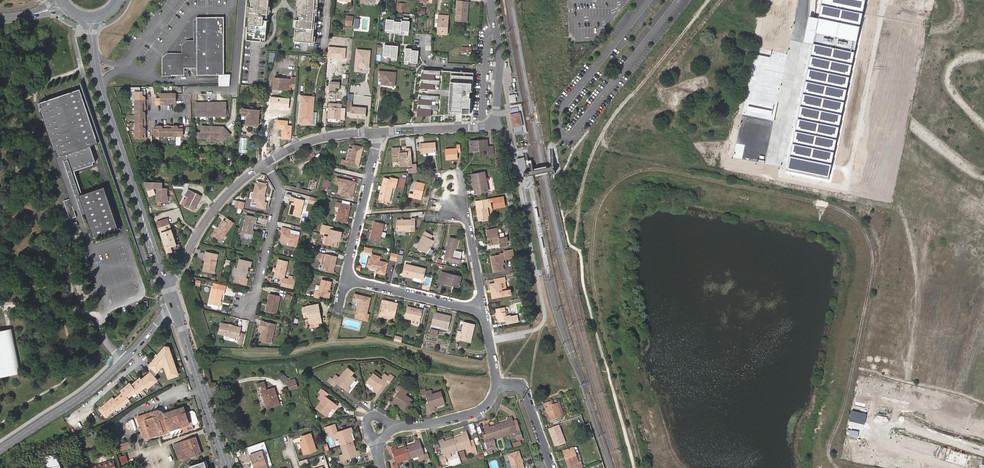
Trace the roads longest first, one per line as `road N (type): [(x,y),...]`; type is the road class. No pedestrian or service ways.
road 1 (track): [(837,422),(875,258),(861,224),(830,204),(635,170),(604,200),(594,283),(644,467)]
road 2 (secondary): [(163,281),(100,88),(90,17)]
road 3 (unclassified): [(0,450),(97,386),(173,307)]
road 4 (secondary): [(228,467),(173,307)]
road 5 (residential): [(163,281),(181,268),(216,207),(265,164)]
road 6 (residential): [(265,164),(280,189),(257,291),(245,307)]
road 7 (residential): [(377,132),(346,280)]
road 8 (residential): [(346,280),(485,311)]
road 9 (residential): [(493,123),(499,56),(492,0)]

